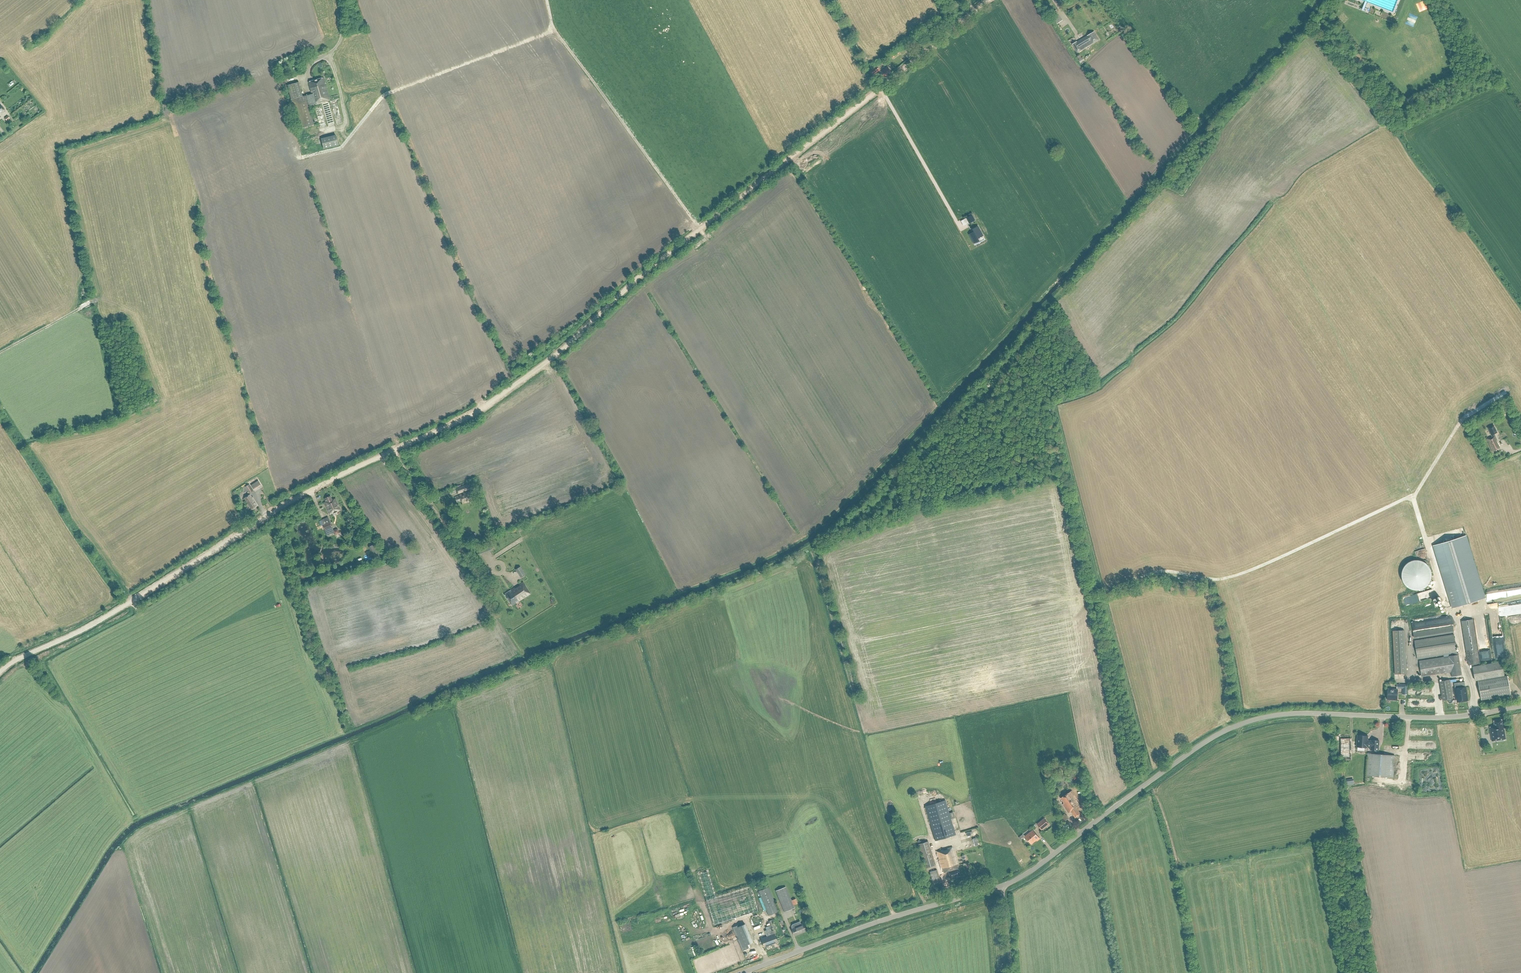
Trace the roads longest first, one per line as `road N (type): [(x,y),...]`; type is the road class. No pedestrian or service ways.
road 1 (unclassified): [(393,450),(475,412),(550,359),(654,264),(988,0)]
road 2 (tertiary): [(1000,886),(1238,725),(1288,713),(1434,717),(1520,706)]
road 3 (unclassified): [(0,672),(393,450)]
road 4 (track): [(1148,782),(1061,440)]
road 5 (track): [(299,154),(341,147),(388,93),(553,30),(547,0)]
road 6 (tertiary): [(741,972),(1000,886)]
road 7 (track): [(999,356),(810,545)]
road 8 (track): [(553,30),(700,228)]
road 9 (unclassified): [(491,595),(393,450)]
road 10 (track): [(859,709),(810,545)]

